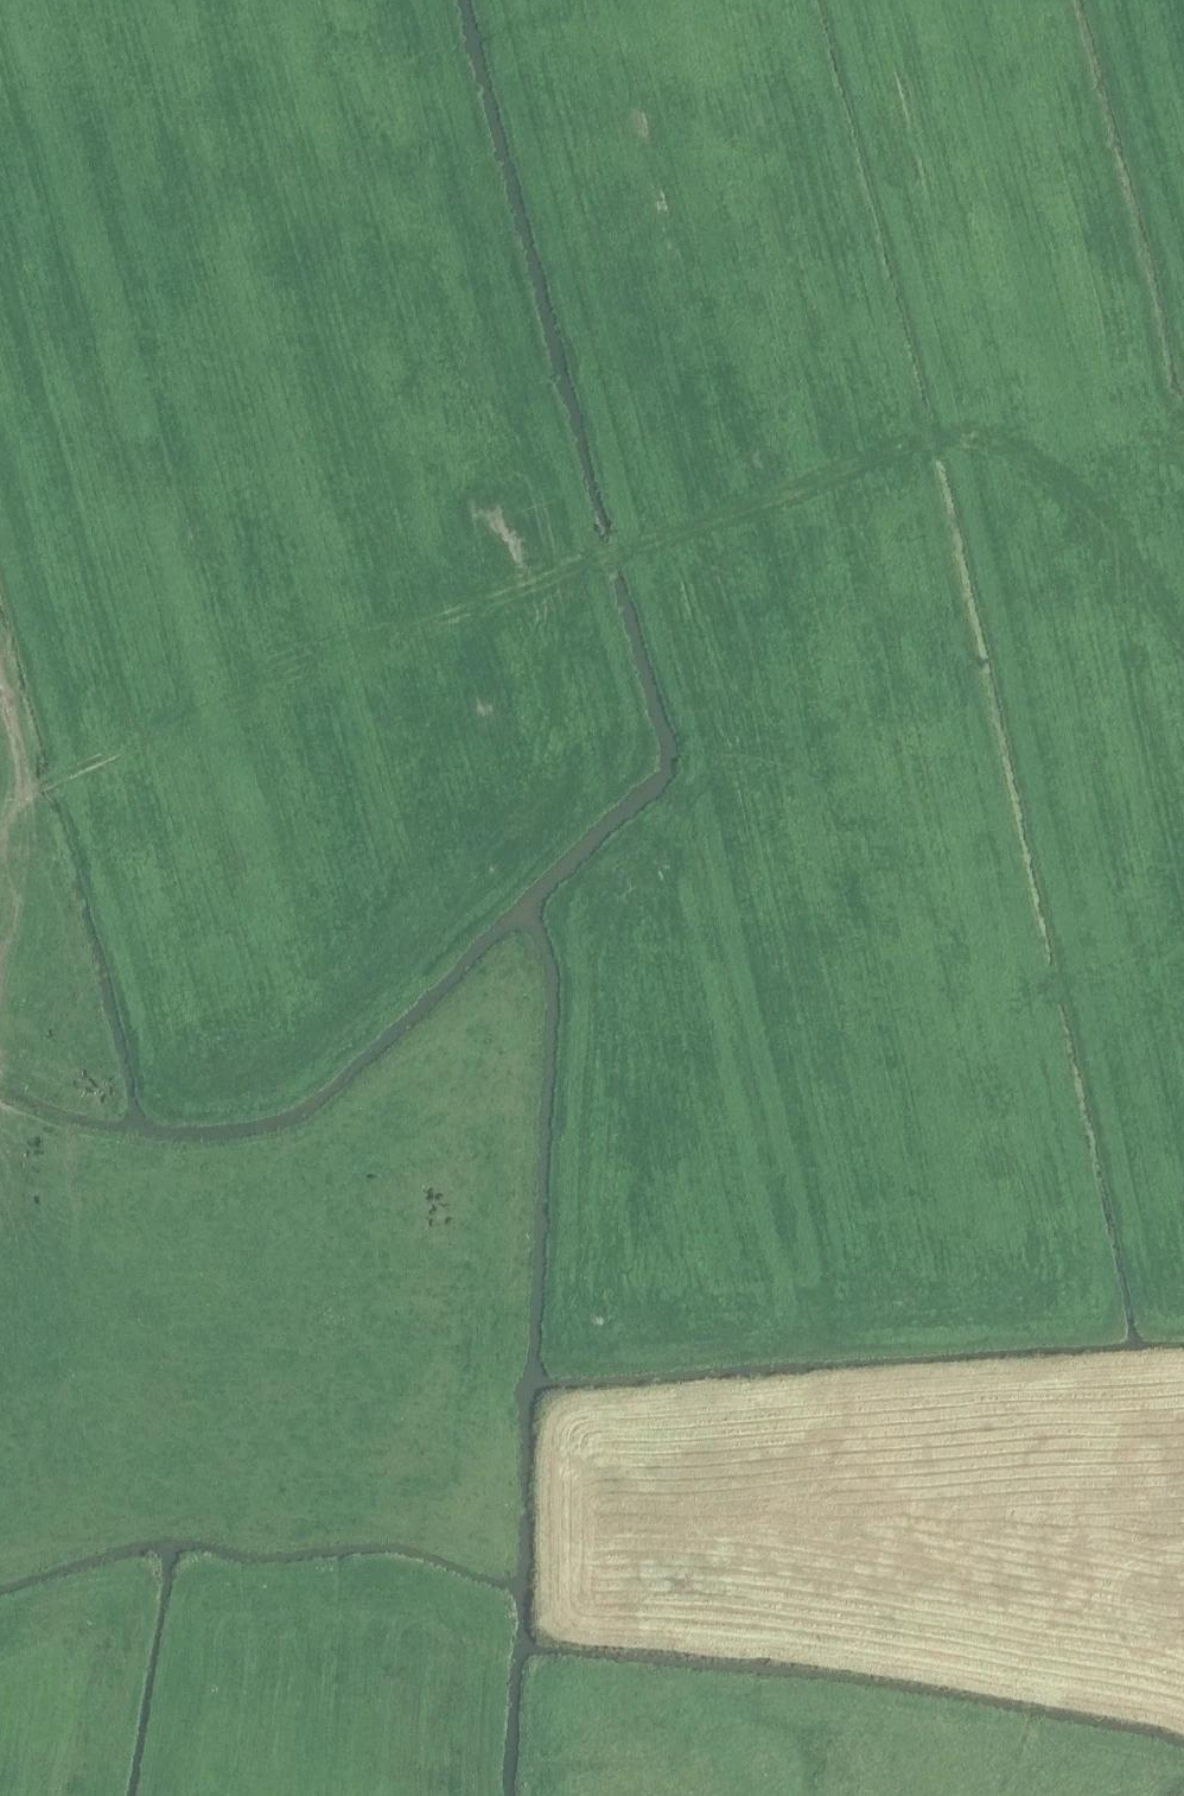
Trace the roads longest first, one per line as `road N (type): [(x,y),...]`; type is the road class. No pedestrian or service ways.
road 1 (track): [(14,799),(102,754),(598,557),(956,433),(1183,660)]
road 2 (track): [(1183,938),(1041,997)]

